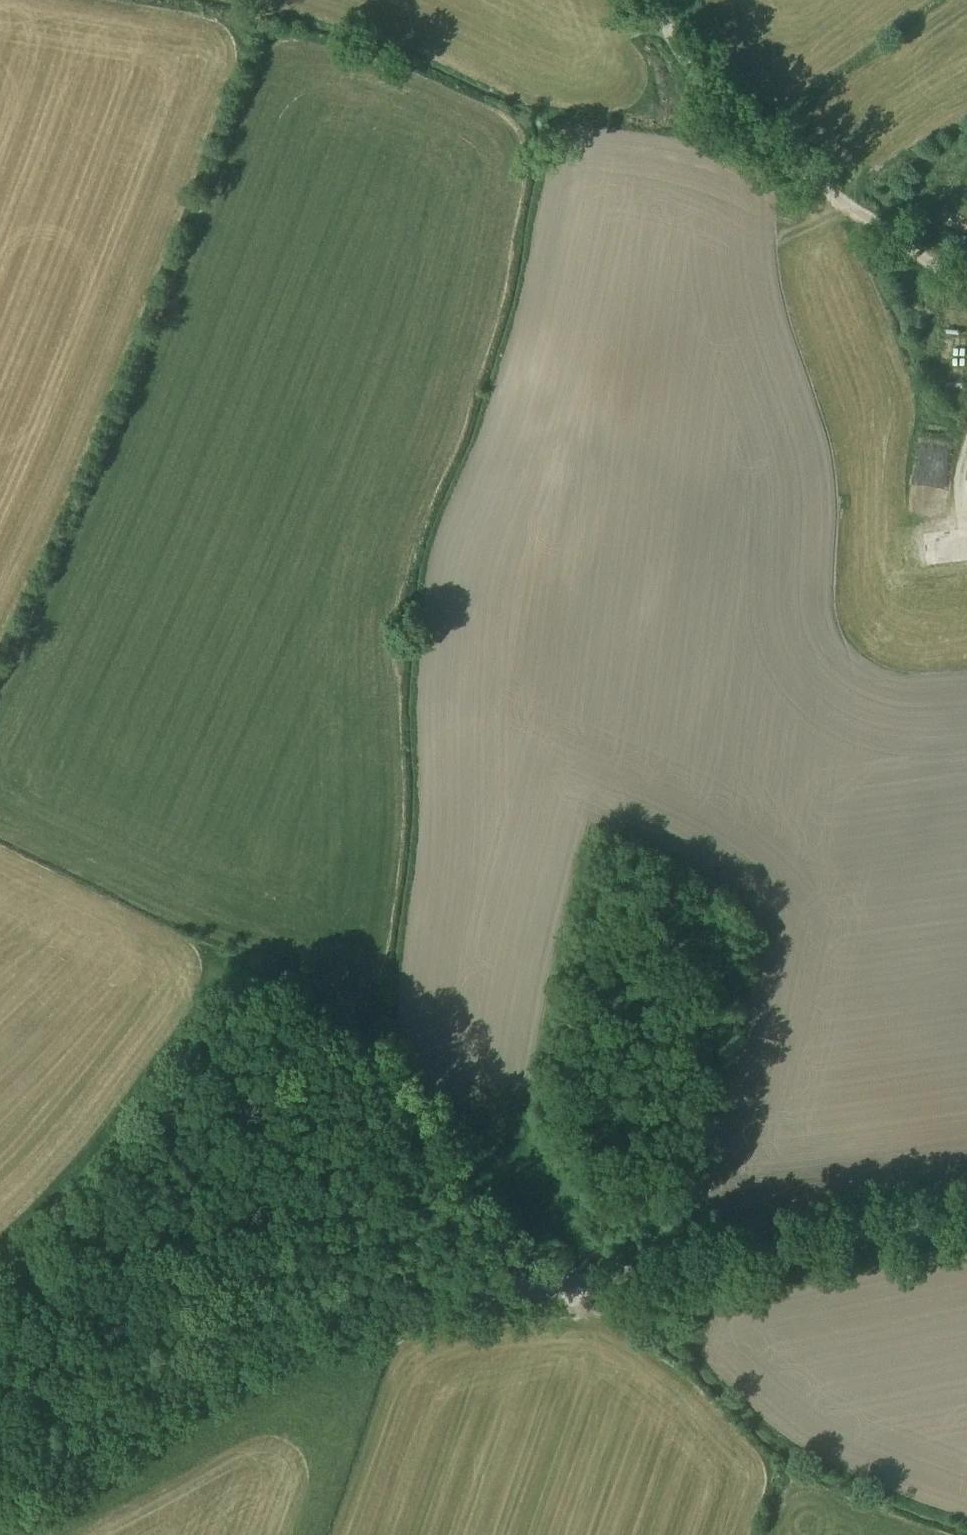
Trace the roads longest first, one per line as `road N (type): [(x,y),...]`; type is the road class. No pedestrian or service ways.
road 1 (unclassified): [(0,1487),(272,1338),(966,1212)]
road 2 (track): [(653,0),(695,87),(966,287)]

